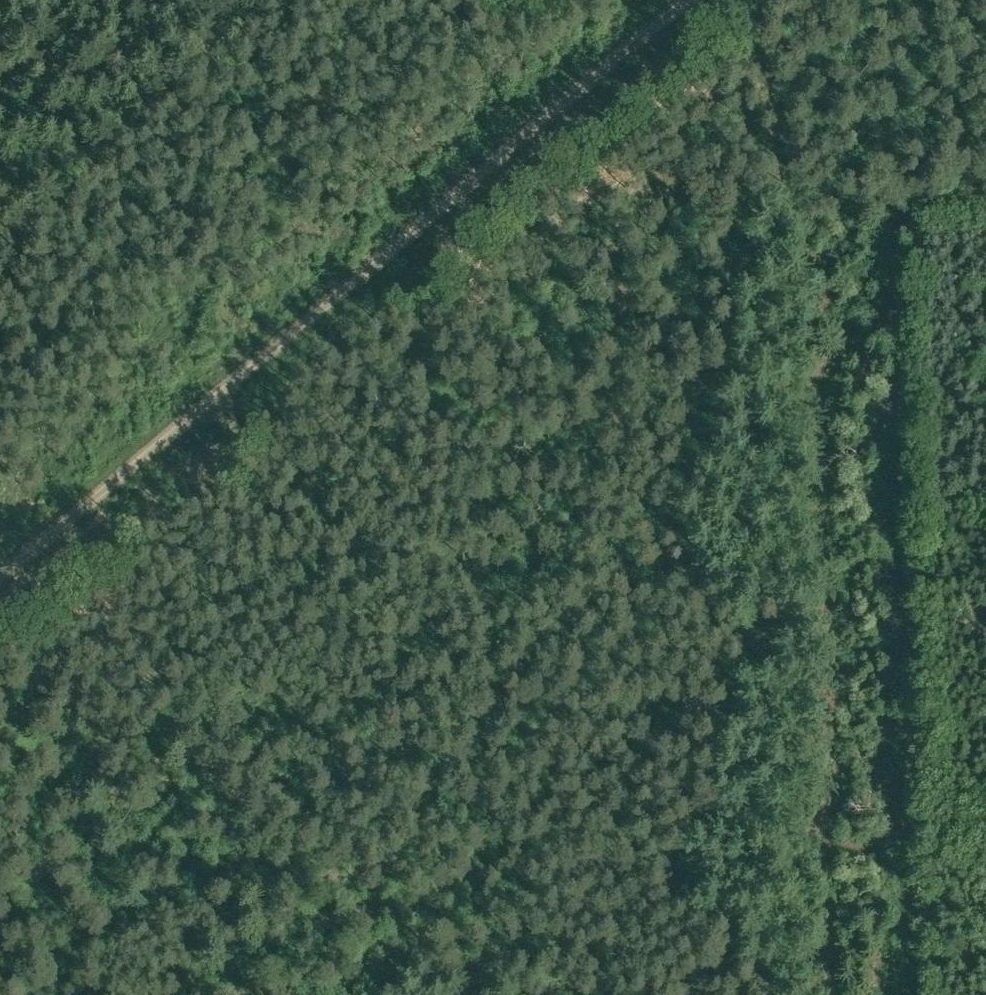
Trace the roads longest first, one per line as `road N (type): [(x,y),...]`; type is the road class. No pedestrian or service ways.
road 1 (track): [(690,0),(0,580)]
road 2 (track): [(985,226),(902,232),(902,837),(911,994)]

